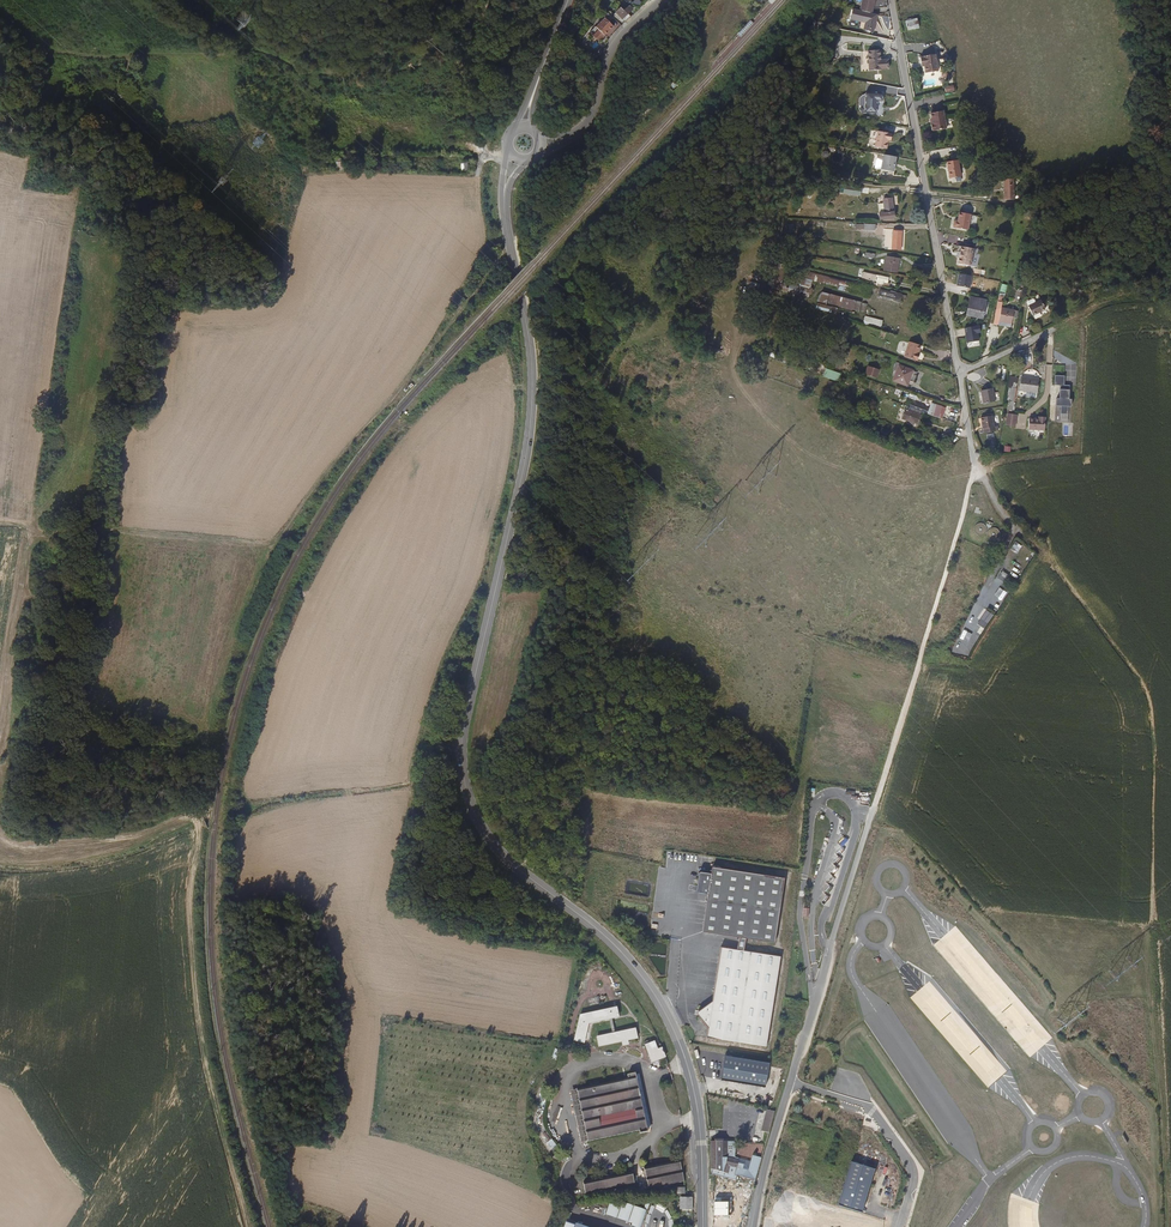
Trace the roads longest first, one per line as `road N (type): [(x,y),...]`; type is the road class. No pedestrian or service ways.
road 1 (secondary): [(703,1226),(697,1106),(670,1022),(604,934),(495,846),(465,787),(461,746),(532,402),(504,198)]
road 2 (track): [(0,831),(36,844),(149,831),(185,819),(198,825),(189,913),(199,1028),(248,1226)]
road 3 (track): [(965,637),(1014,541),(971,463),(874,805)]
road 4 (track): [(0,50),(248,51),(306,72),(368,78),(461,59)]
road 5 (track): [(198,744),(92,746),(50,731),(42,719),(46,664),(22,582),(24,527),(0,522)]
road 6 (residential): [(891,0),(957,376)]
road 7 (track): [(1170,1226),(1155,926)]
road 8 (residential): [(874,805),(790,1081)]
road 9 (unclassified): [(900,1226),(911,1167),(870,1106),(790,1081)]
road 10 (track): [(490,0),(458,70),(486,153),(505,166)]
road 11 (residential): [(572,135),(596,108),(608,56),(658,0)]
road 12 (track): [(22,582),(0,740)]
road 13 (residential): [(790,1081),(752,1226)]

